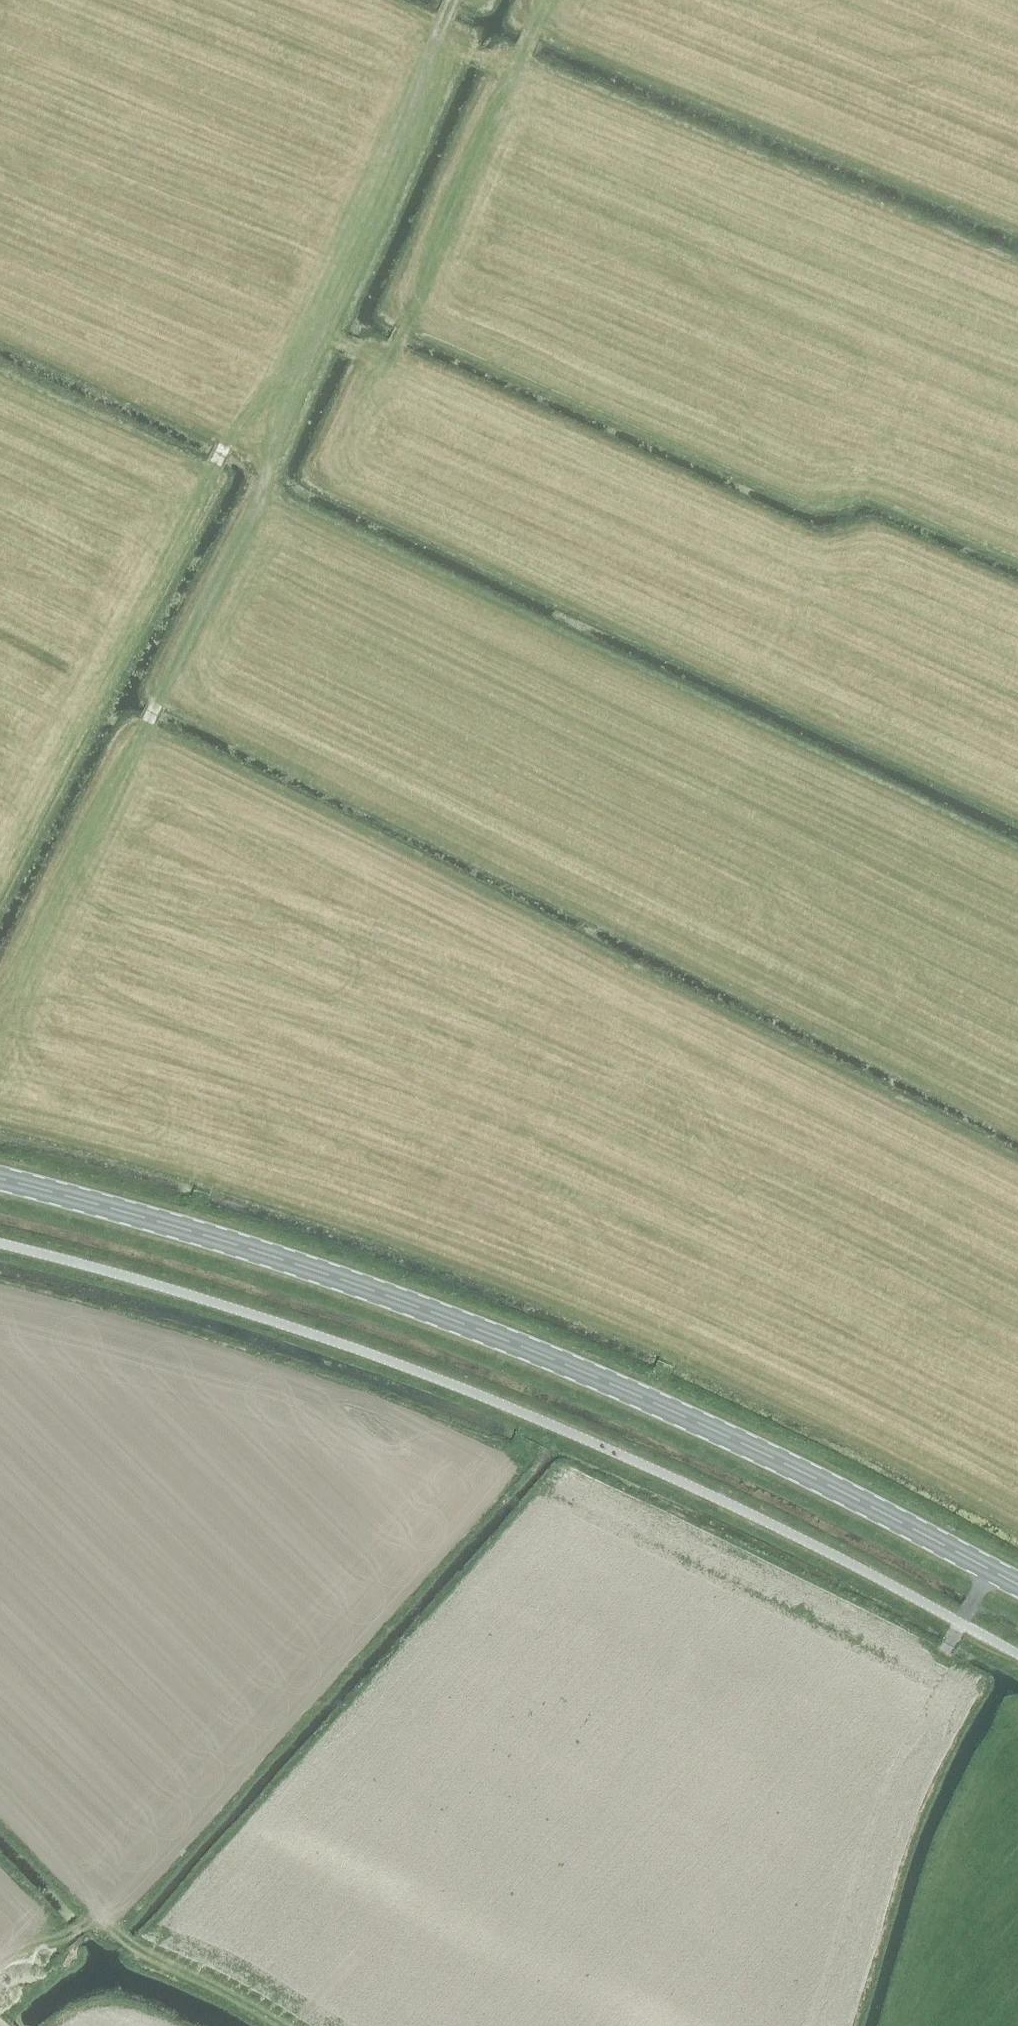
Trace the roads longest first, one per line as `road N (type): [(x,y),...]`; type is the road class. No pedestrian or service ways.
road 1 (primary): [(1017,1583),(566,1364),(241,1246),(0,1179)]

